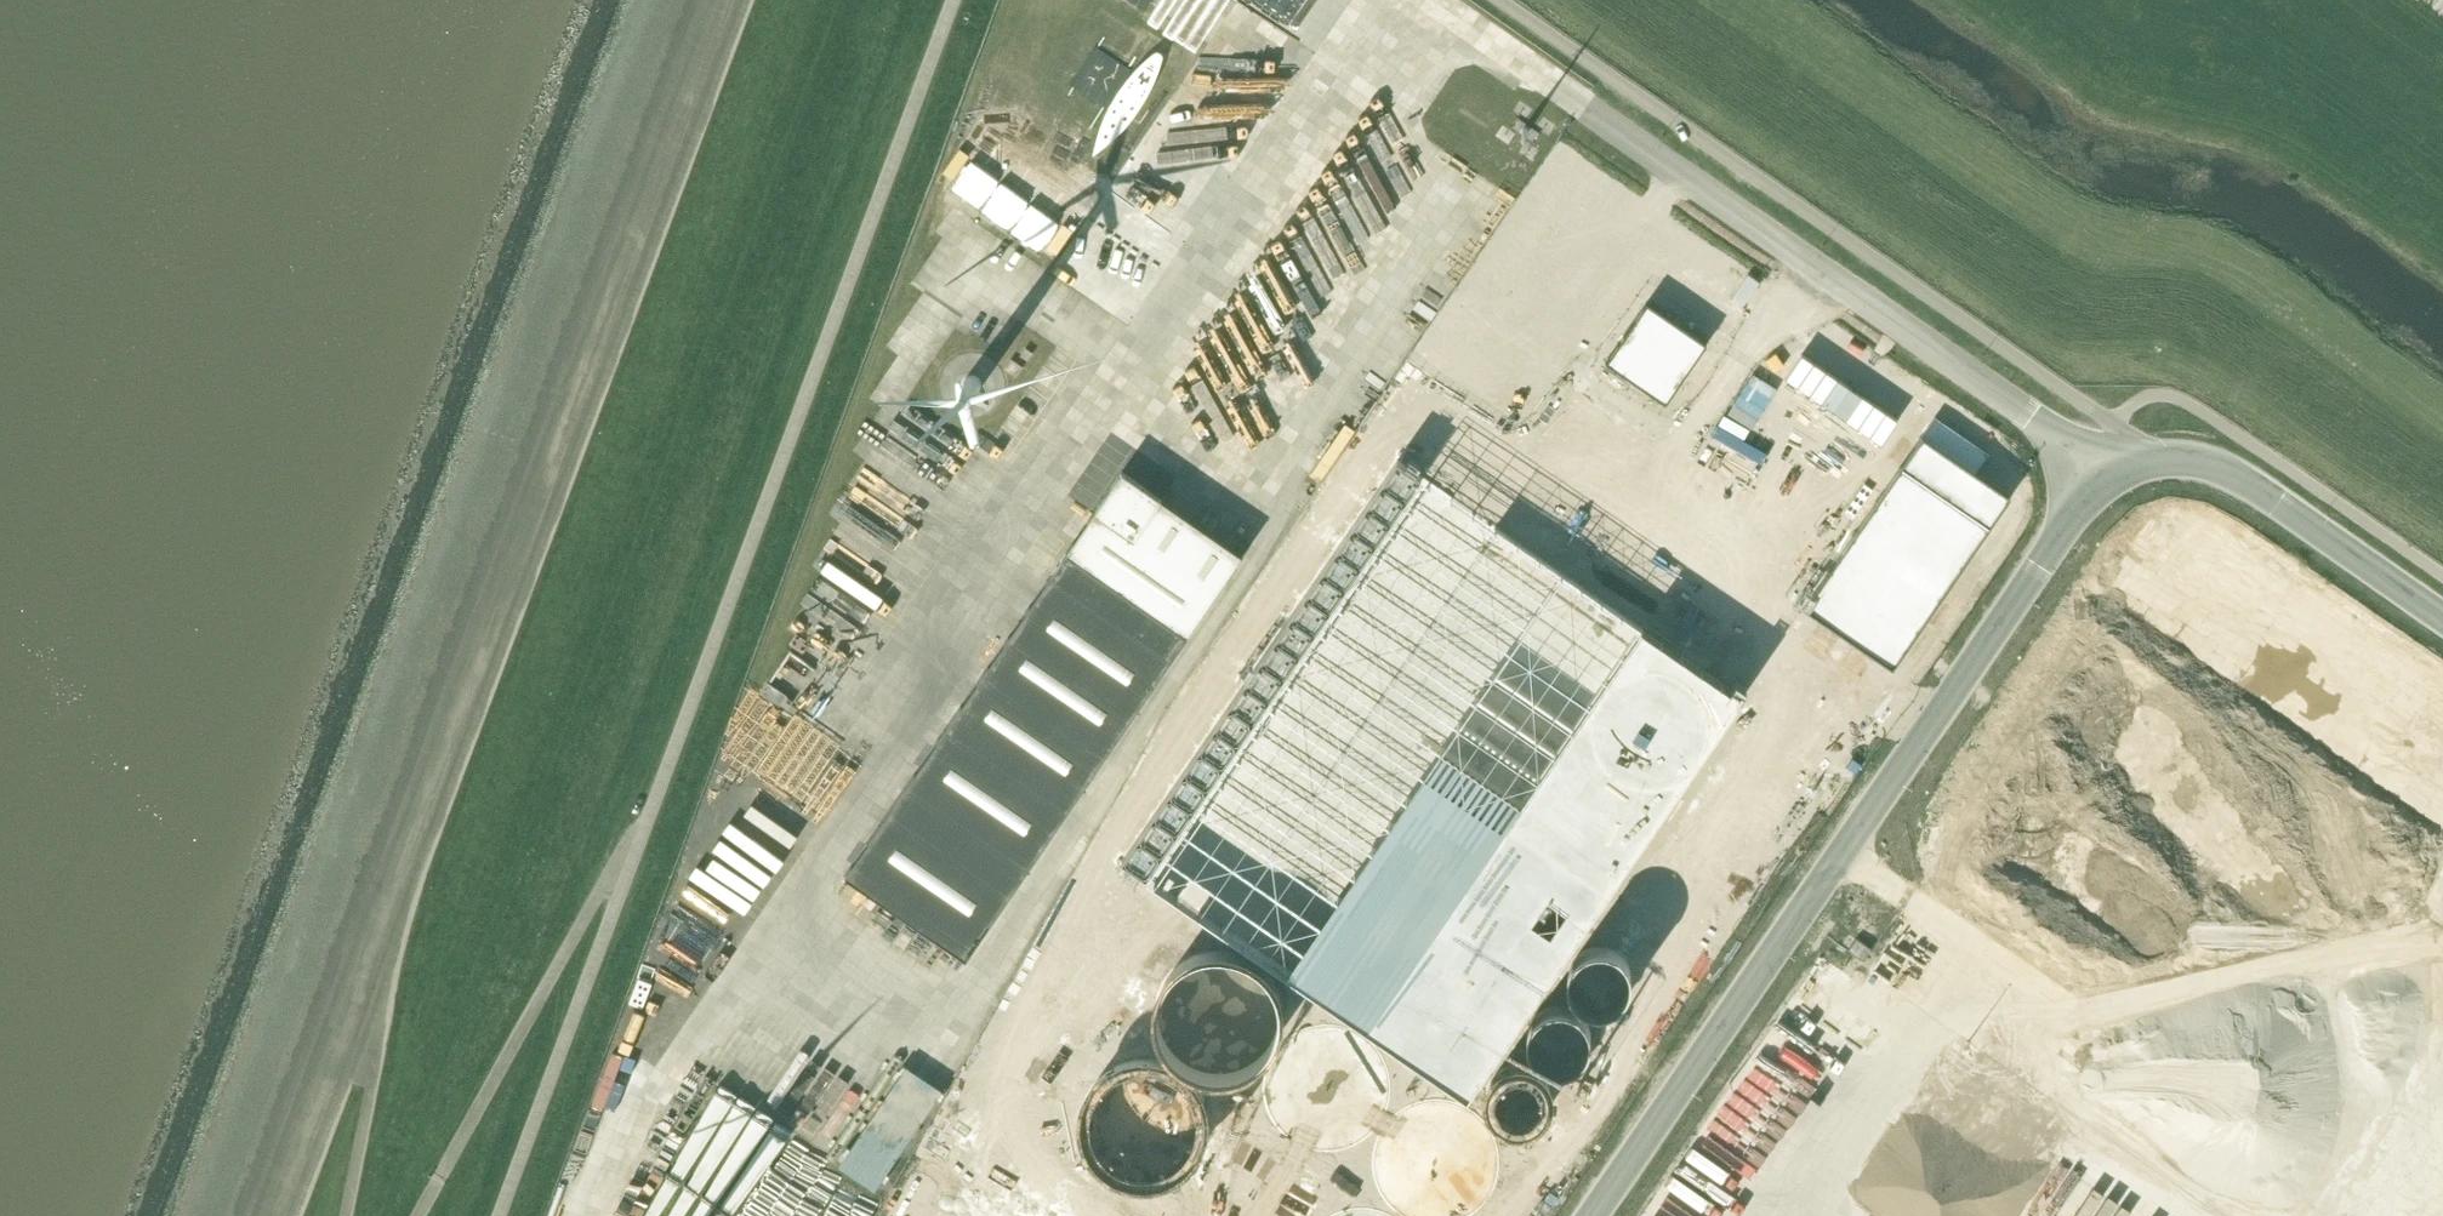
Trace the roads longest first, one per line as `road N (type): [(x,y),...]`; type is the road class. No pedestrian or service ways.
road 1 (unclassified): [(502,1215),(956,0)]
road 2 (unclassified): [(1593,1215),(2106,469)]
road 3 (unclassified): [(2106,469),(2113,423),(1500,0)]
road 4 (unclassified): [(2442,620),(2226,469),(2185,456),(2106,469)]

